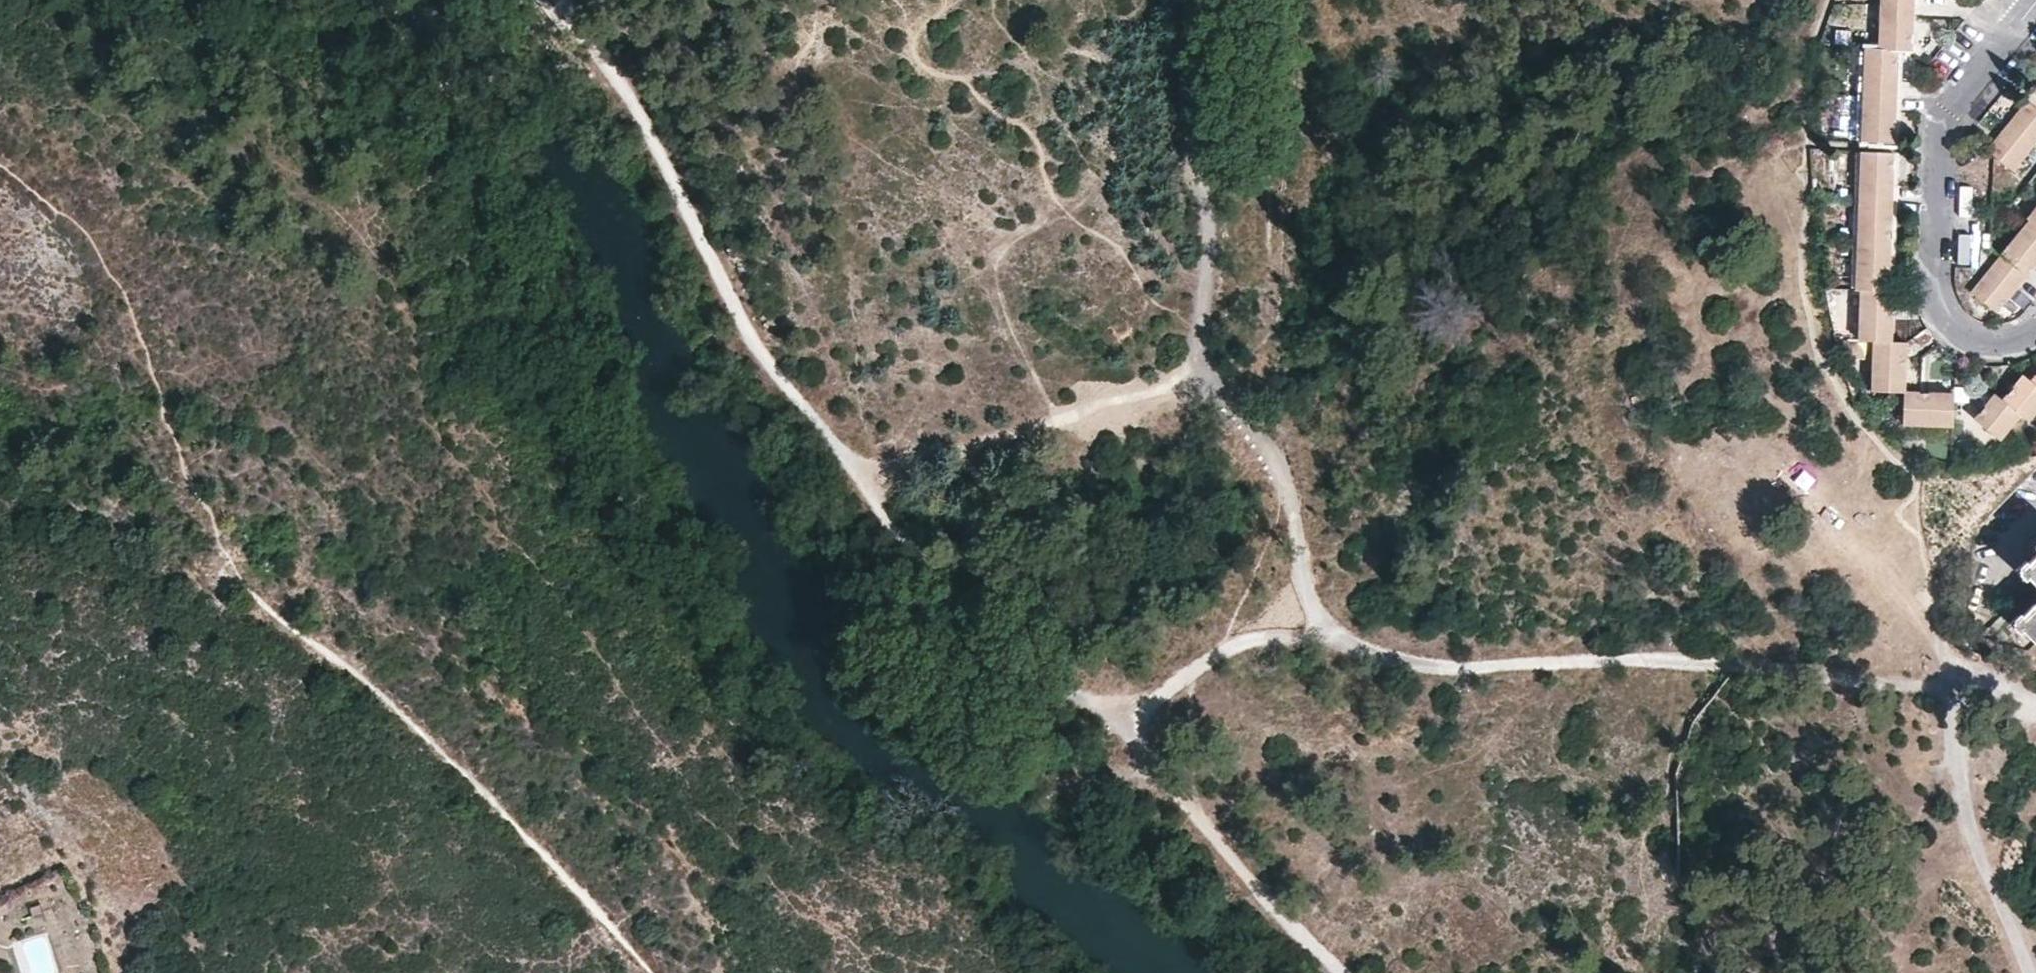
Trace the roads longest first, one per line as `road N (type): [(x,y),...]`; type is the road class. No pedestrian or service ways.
road 1 (track): [(248,590),(376,690),(653,972)]
road 2 (residential): [(2021,23),(1943,126),(1936,284),(1944,311),(1965,336),(2007,343),(2035,328)]

